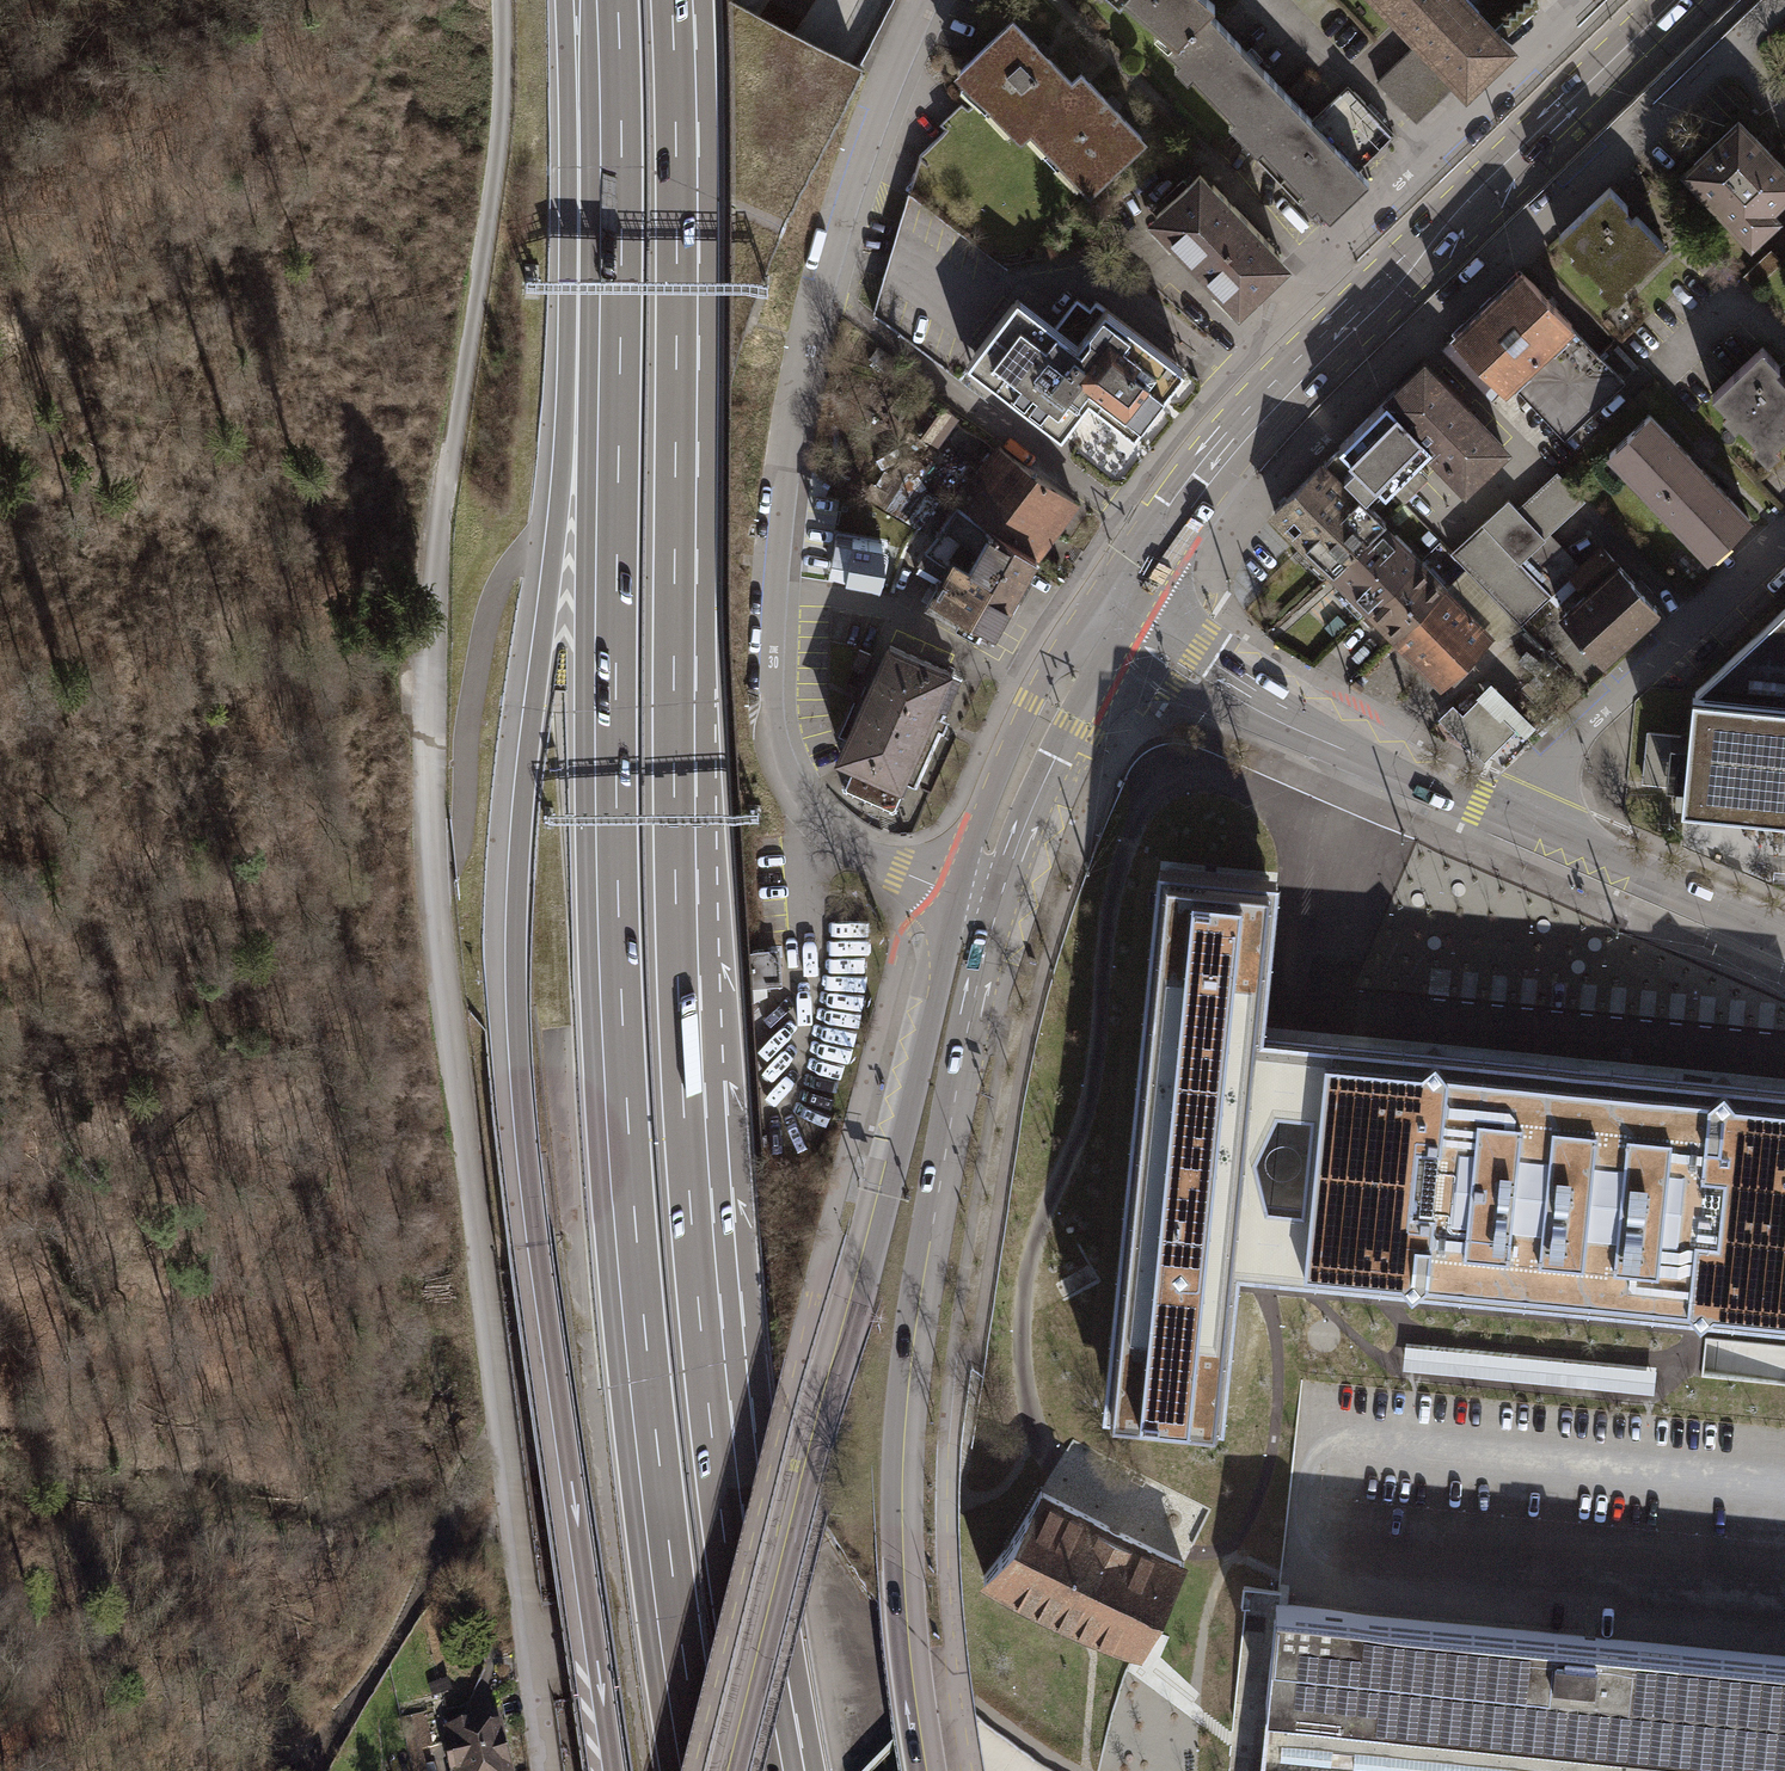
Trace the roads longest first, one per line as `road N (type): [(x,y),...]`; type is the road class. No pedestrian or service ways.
road 1 (motorway): [(773,1770),(733,1526),(693,1102),(682,0)]
road 2 (motorway): [(611,139),(567,369),(517,950),(529,1166),(614,1770)]
road 3 (motorway): [(611,139),(606,779),(616,1106),(657,1535),(692,1770)]
road 4 (residential): [(973,899),(832,836),(786,782),(772,734),(782,503),(805,343),(859,150),(921,0)]
road 5 (primary): [(973,899),(928,998),(728,1770)]
road 6 (track): [(435,887),(440,530),(499,144),(502,0)]
road 7 (residential): [(549,1770),(435,887)]
road 8 (primary): [(927,1770),(908,1625),(905,1451),(930,1242),(972,1010),(973,899)]
road 9 (primary): [(1098,619),(1206,457),(1257,401),(1674,0)]
road 10 (residential): [(1522,825),(1545,771),(1784,542)]
road 11 (track): [(320,1770),(415,1607),(467,1478),(504,1431)]
road 12 (tertiary): [(1372,761),(1222,692),(1098,619)]
road 13 (primary): [(973,899),(1032,748),(1098,619)]
road 14 (tertiary): [(1522,825),(1784,933)]
road 15 (tertiary): [(1372,761),(1522,825)]
road 16 (motorway): [(607,0),(611,139)]

